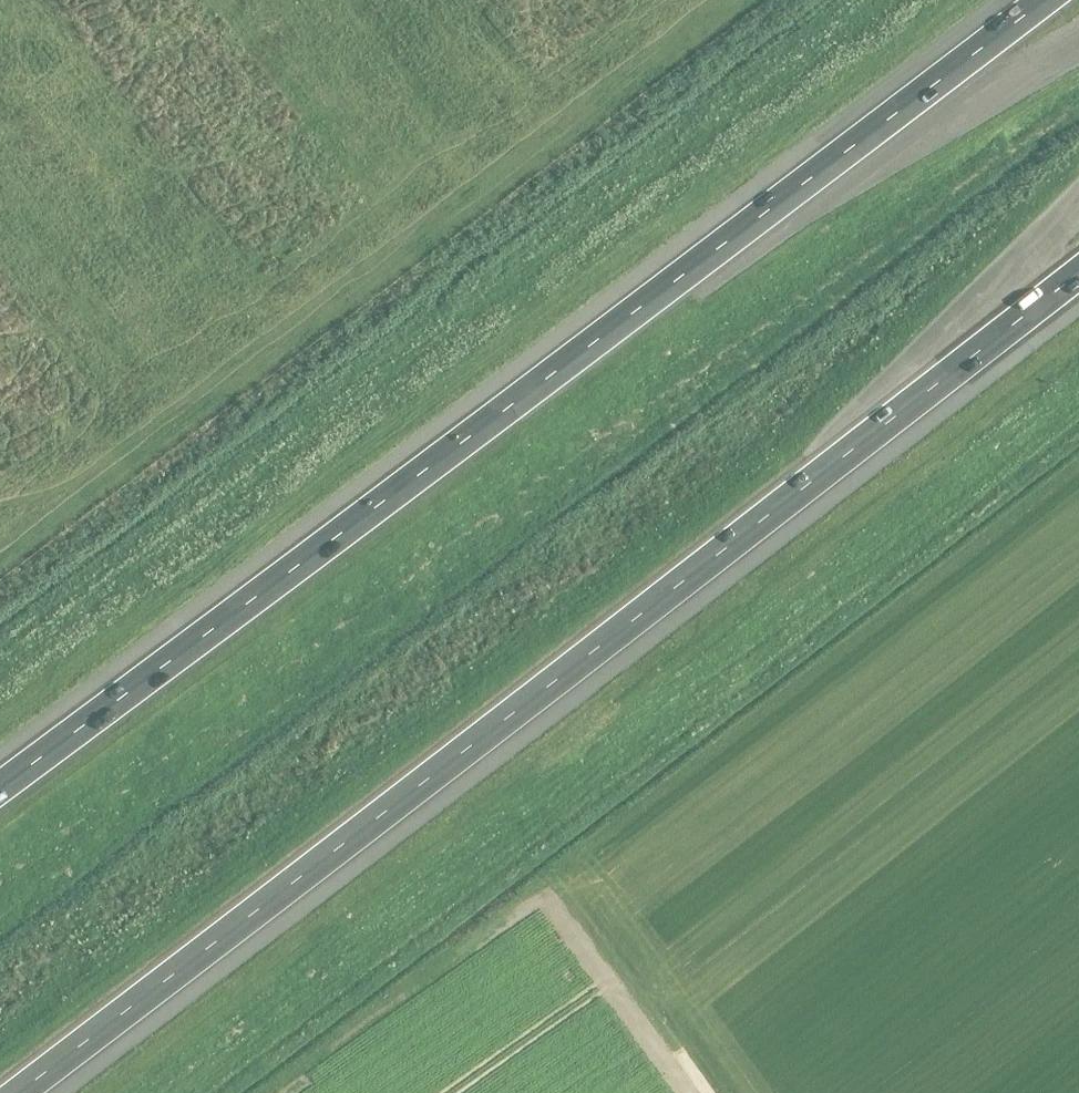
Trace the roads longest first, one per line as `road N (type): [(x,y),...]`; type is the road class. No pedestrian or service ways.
road 1 (motorway): [(21,1092),(1078,273)]
road 2 (motorway): [(1042,0),(0,786)]

